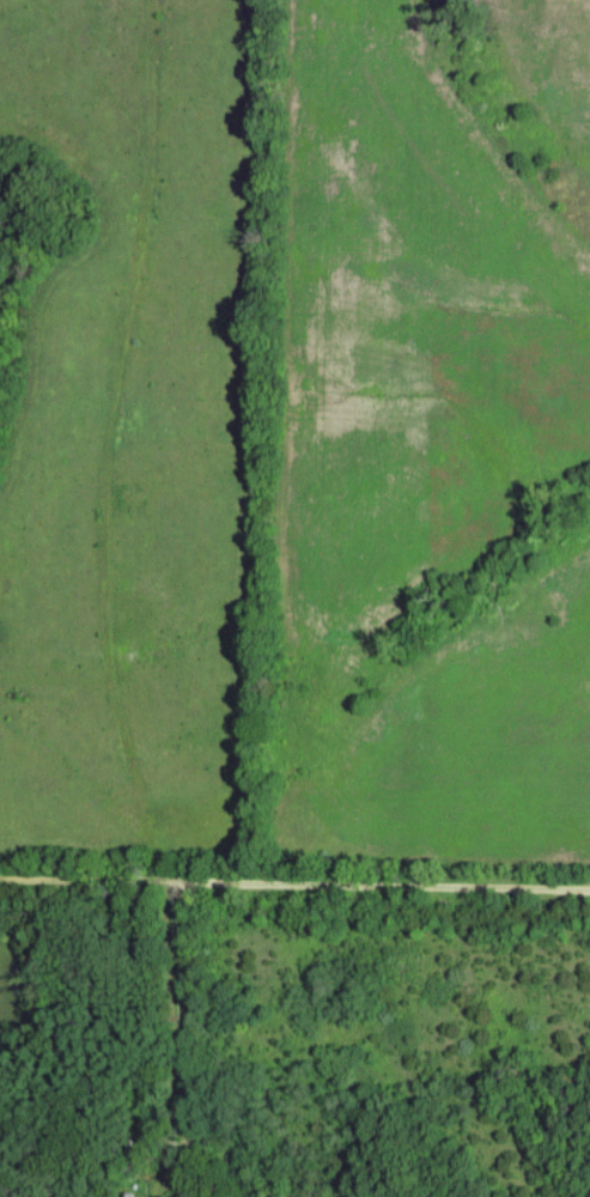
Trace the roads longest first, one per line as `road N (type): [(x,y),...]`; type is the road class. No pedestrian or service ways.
road 1 (residential): [(589,884),(0,878)]
road 2 (residential): [(182,879),(172,906),(165,1155)]

